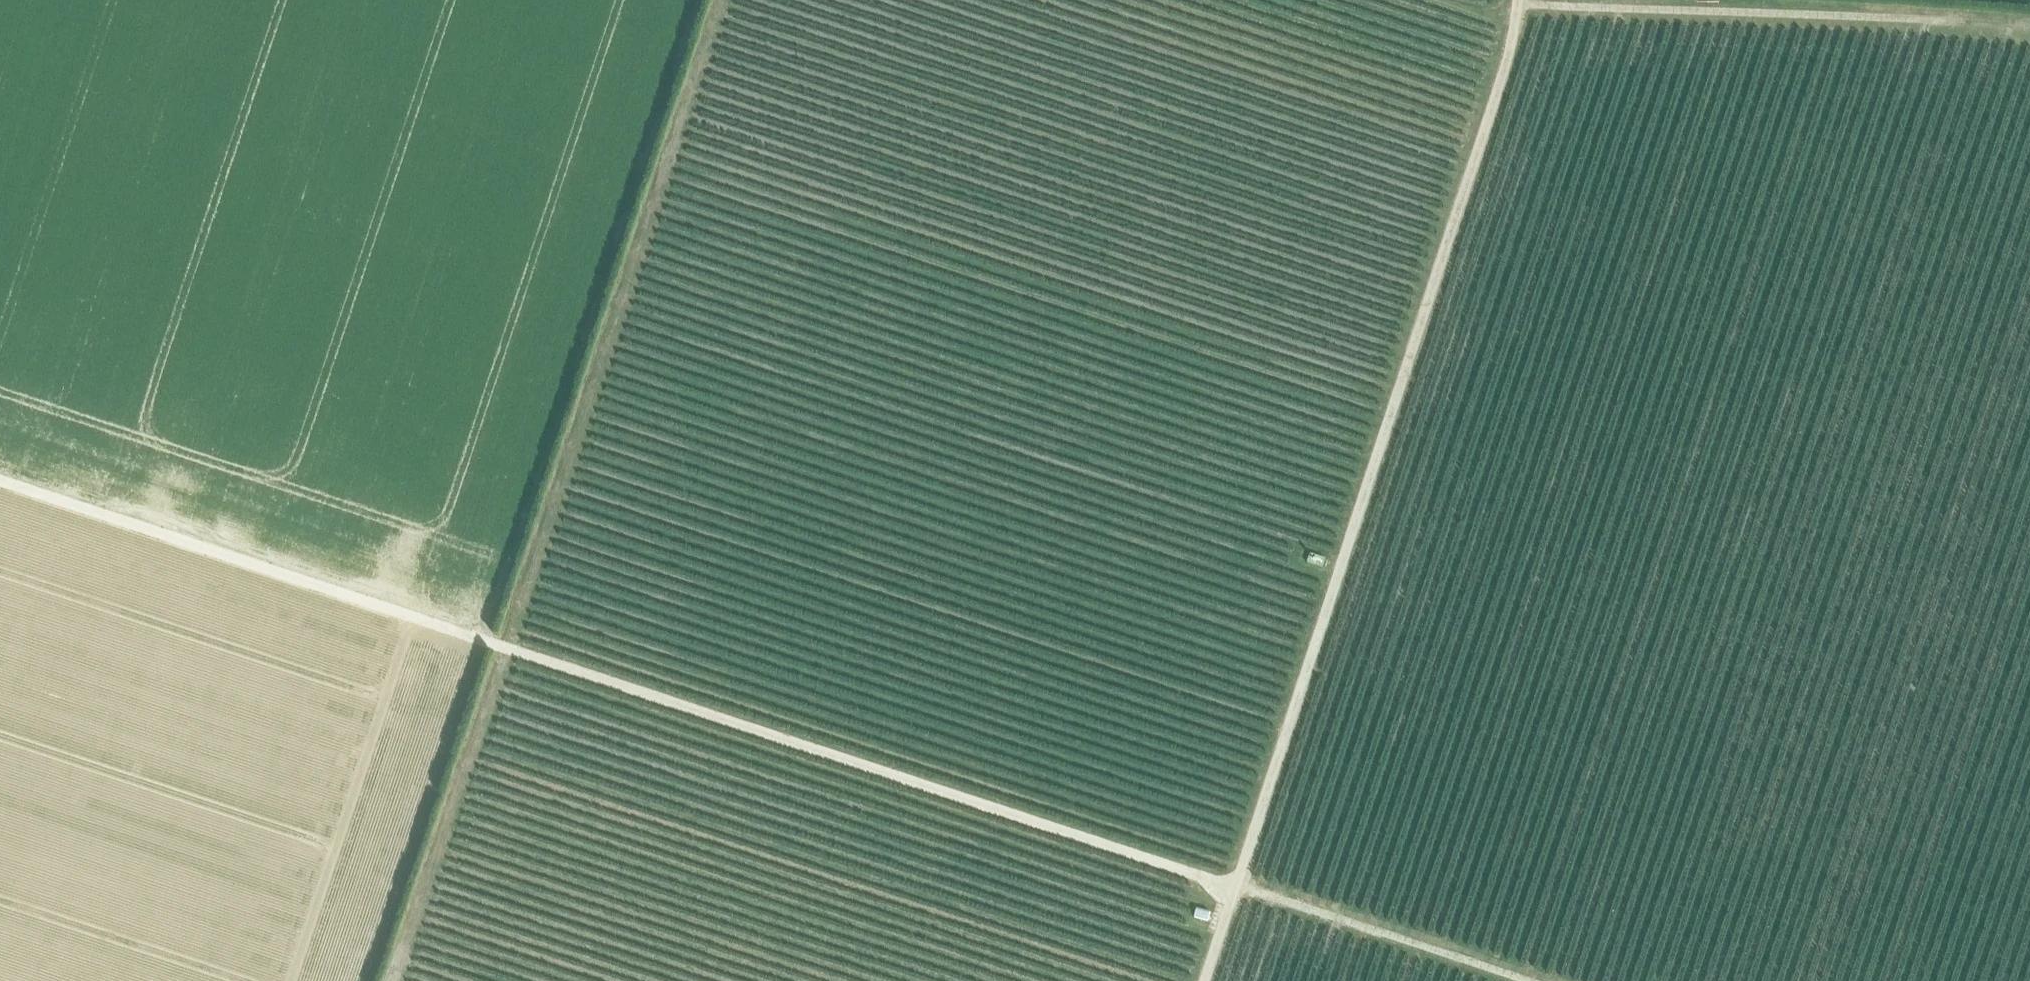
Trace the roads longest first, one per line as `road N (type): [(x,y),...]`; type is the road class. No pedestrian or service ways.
road 1 (track): [(1238,888),(1522,980)]

